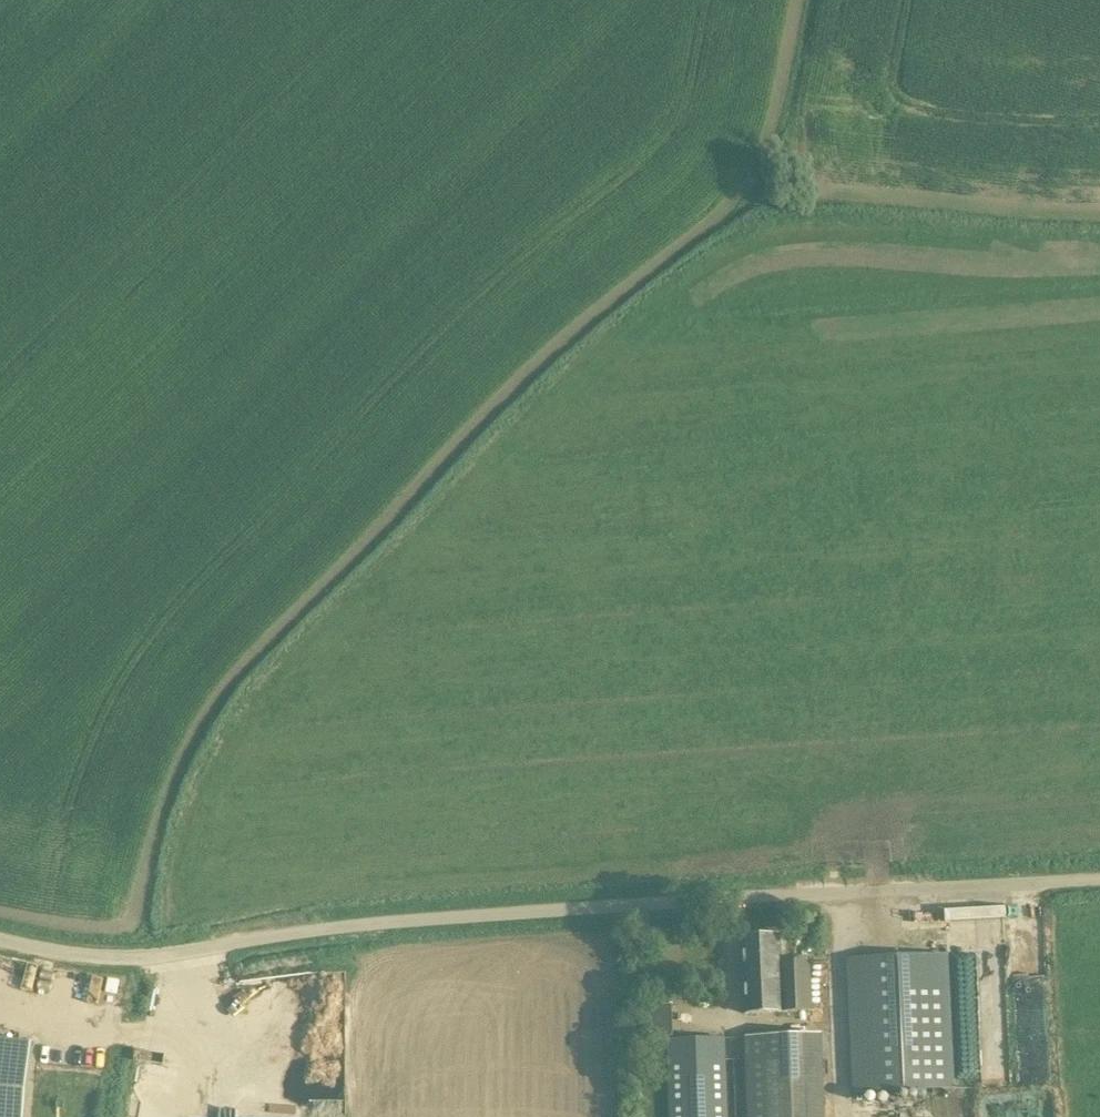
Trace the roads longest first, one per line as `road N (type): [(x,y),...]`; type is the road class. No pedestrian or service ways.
road 1 (unclassified): [(0,941),(130,961),(287,937),(549,913),(1099,883)]

